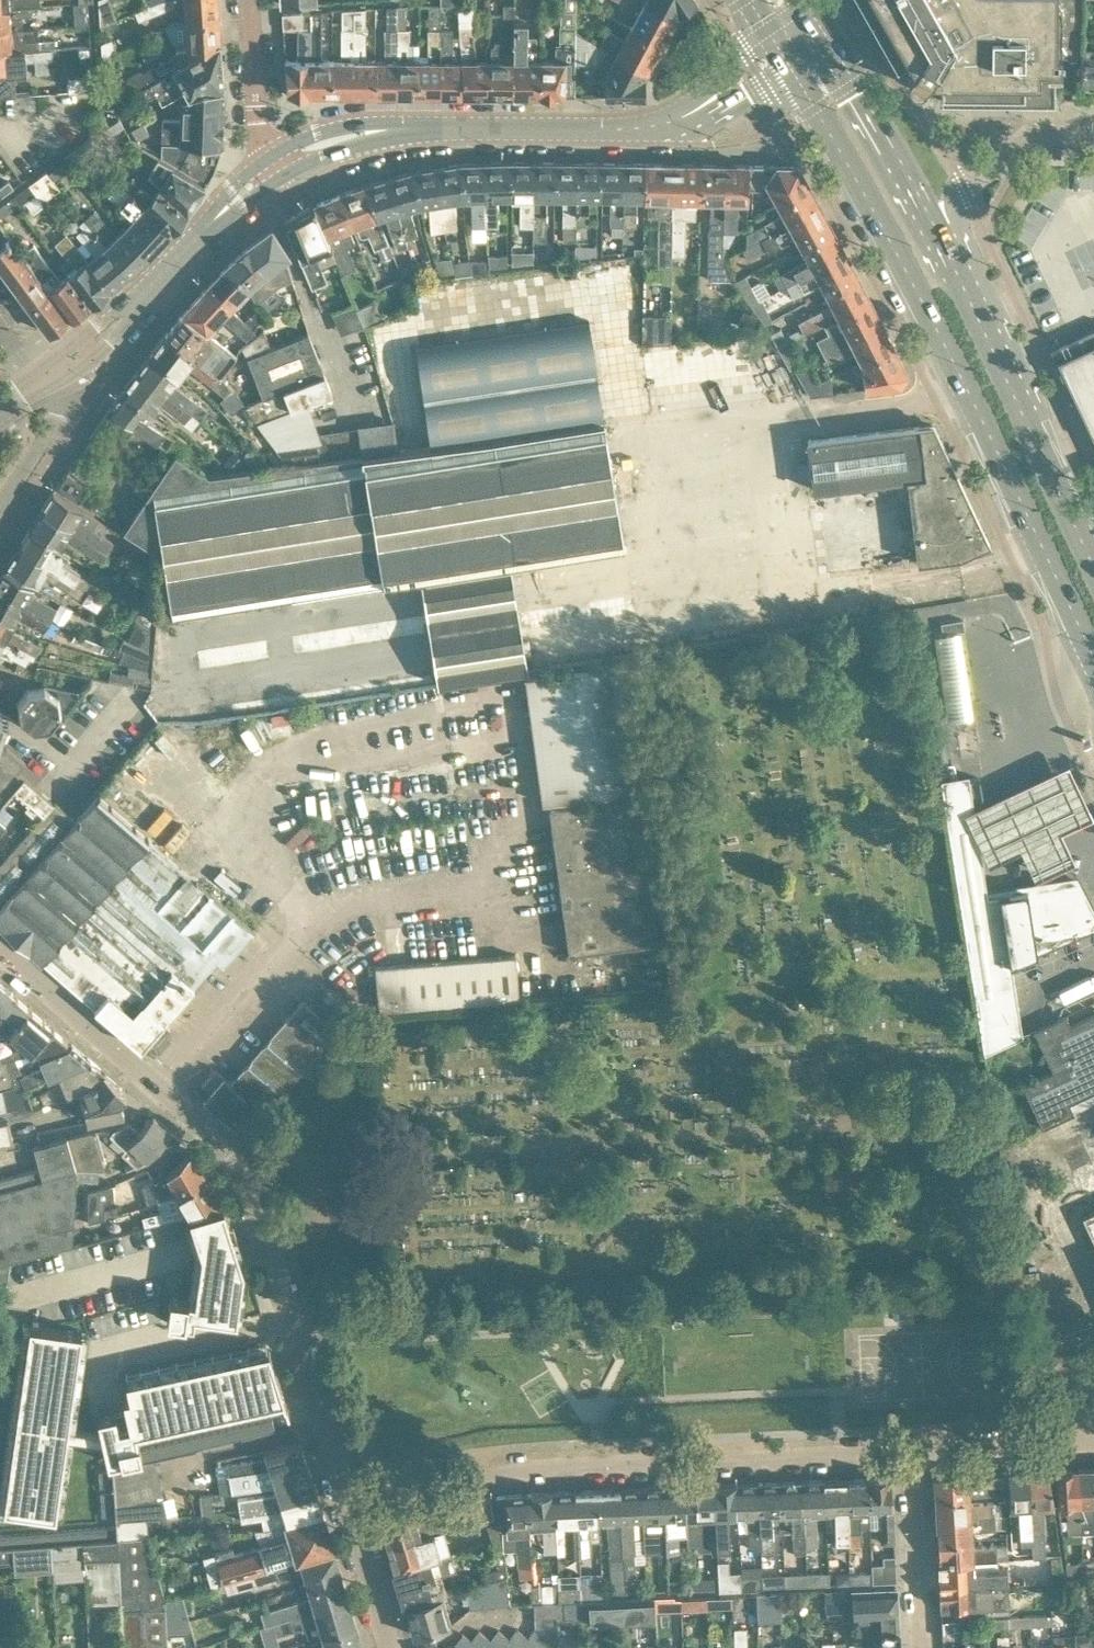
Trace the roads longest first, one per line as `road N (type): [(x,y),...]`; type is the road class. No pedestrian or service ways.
road 1 (residential): [(352,1513),(236,1160),(0,950)]
road 2 (secondary): [(790,70),(899,268),(1093,667)]
road 3 (residential): [(912,1453),(514,1473),(352,1513)]
road 4 (secondary): [(1093,550),(951,251)]
road 5 (tertiary): [(390,130),(637,130),(671,121)]
road 6 (secondary): [(951,251),(830,46)]
road 7 (unclassified): [(951,251),(966,185),(1003,154),(1093,131)]
road 8 (tertiary): [(219,215),(81,353)]
road 9 (residential): [(922,1647),(912,1453)]
road 10 (residential): [(1093,1441),(912,1453)]
road 11 (residential): [(276,152),(259,118),(251,0)]
road 12 (residential): [(0,508),(58,415),(42,381)]
road 13 (residential): [(391,1647),(352,1513)]
road 14 (tertiary): [(671,121),(699,123),(790,70)]
road 15 (tertiary): [(776,46),(671,121)]
road 16 (tertiary): [(390,130),(347,125),(276,152)]

